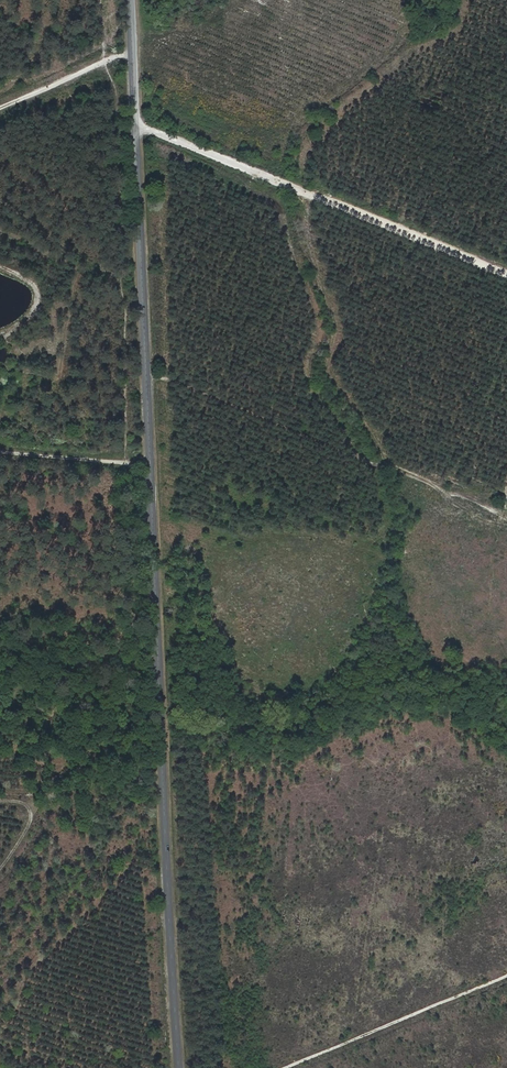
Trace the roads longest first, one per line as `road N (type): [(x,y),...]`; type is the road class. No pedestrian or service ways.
road 1 (tertiary): [(130,0),(179,1067)]
road 2 (track): [(126,463),(117,92),(105,61),(101,0)]
road 3 (track): [(506,276),(135,125)]
road 4 (track): [(286,1067),(506,976)]
road 5 (track): [(150,466),(0,451)]
road 6 (track): [(132,54),(0,110)]

